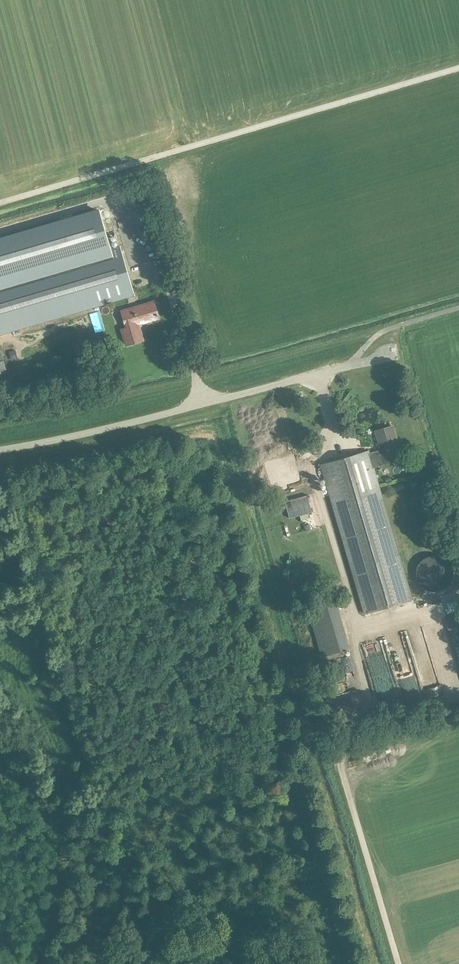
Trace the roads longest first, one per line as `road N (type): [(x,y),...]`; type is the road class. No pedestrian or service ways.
road 1 (track): [(458,67),(0,202)]
road 2 (unclassified): [(0,450),(348,367),(375,336),(403,324)]

